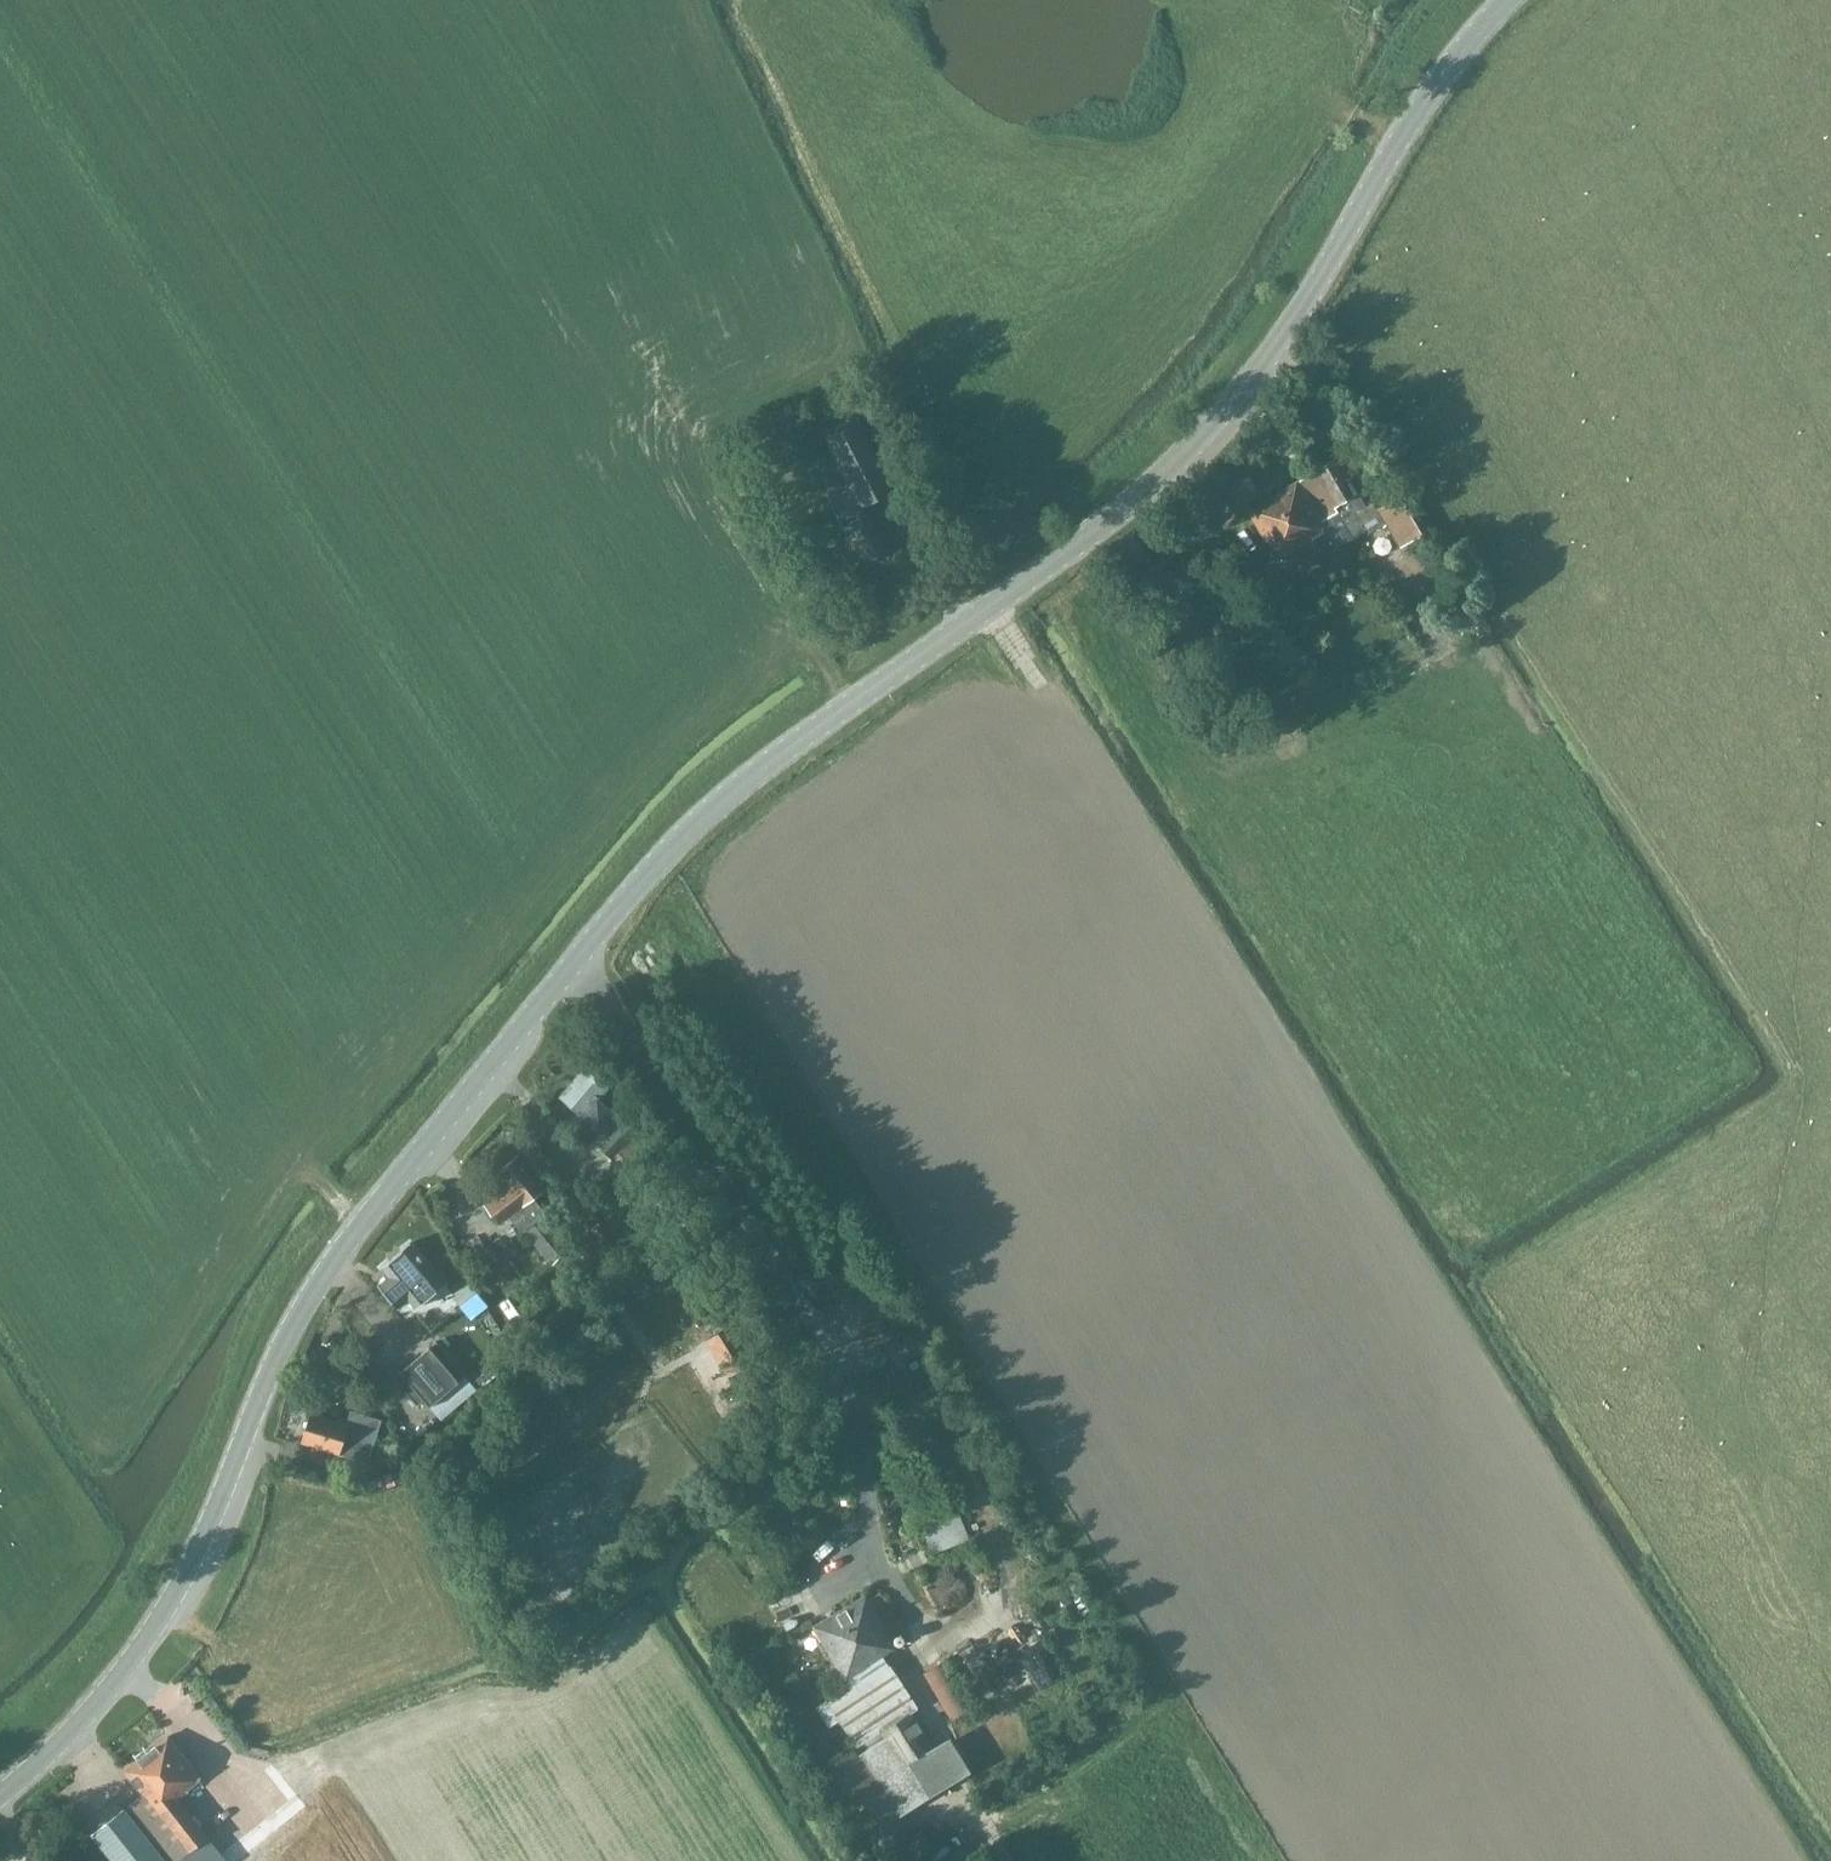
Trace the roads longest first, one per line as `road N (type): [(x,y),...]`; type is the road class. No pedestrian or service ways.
road 1 (unclassified): [(0,1795),(116,1679),(155,1625),(207,1532),(265,1382),(318,1282),(549,992),(670,850),(750,774),(1167,475),(1280,346),(1445,73),(1500,0)]

